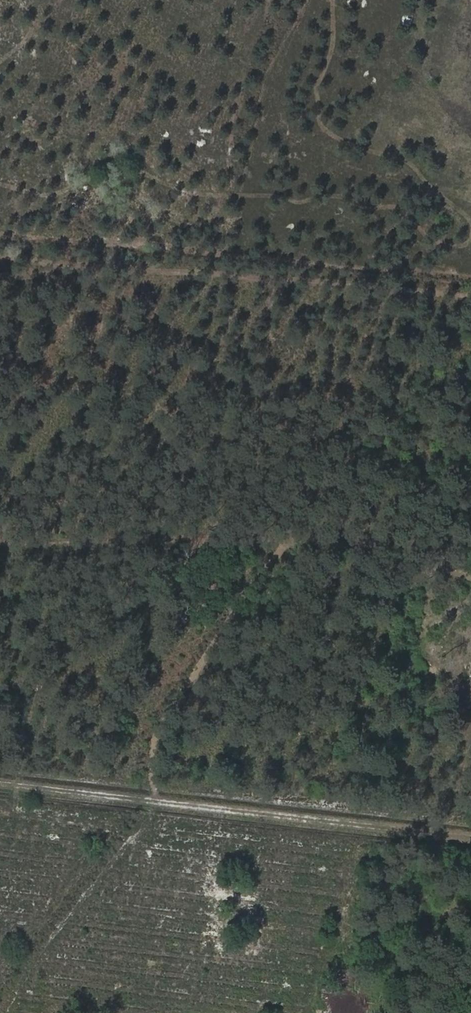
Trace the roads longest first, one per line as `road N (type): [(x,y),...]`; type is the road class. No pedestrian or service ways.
road 1 (track): [(0,782),(470,838)]

